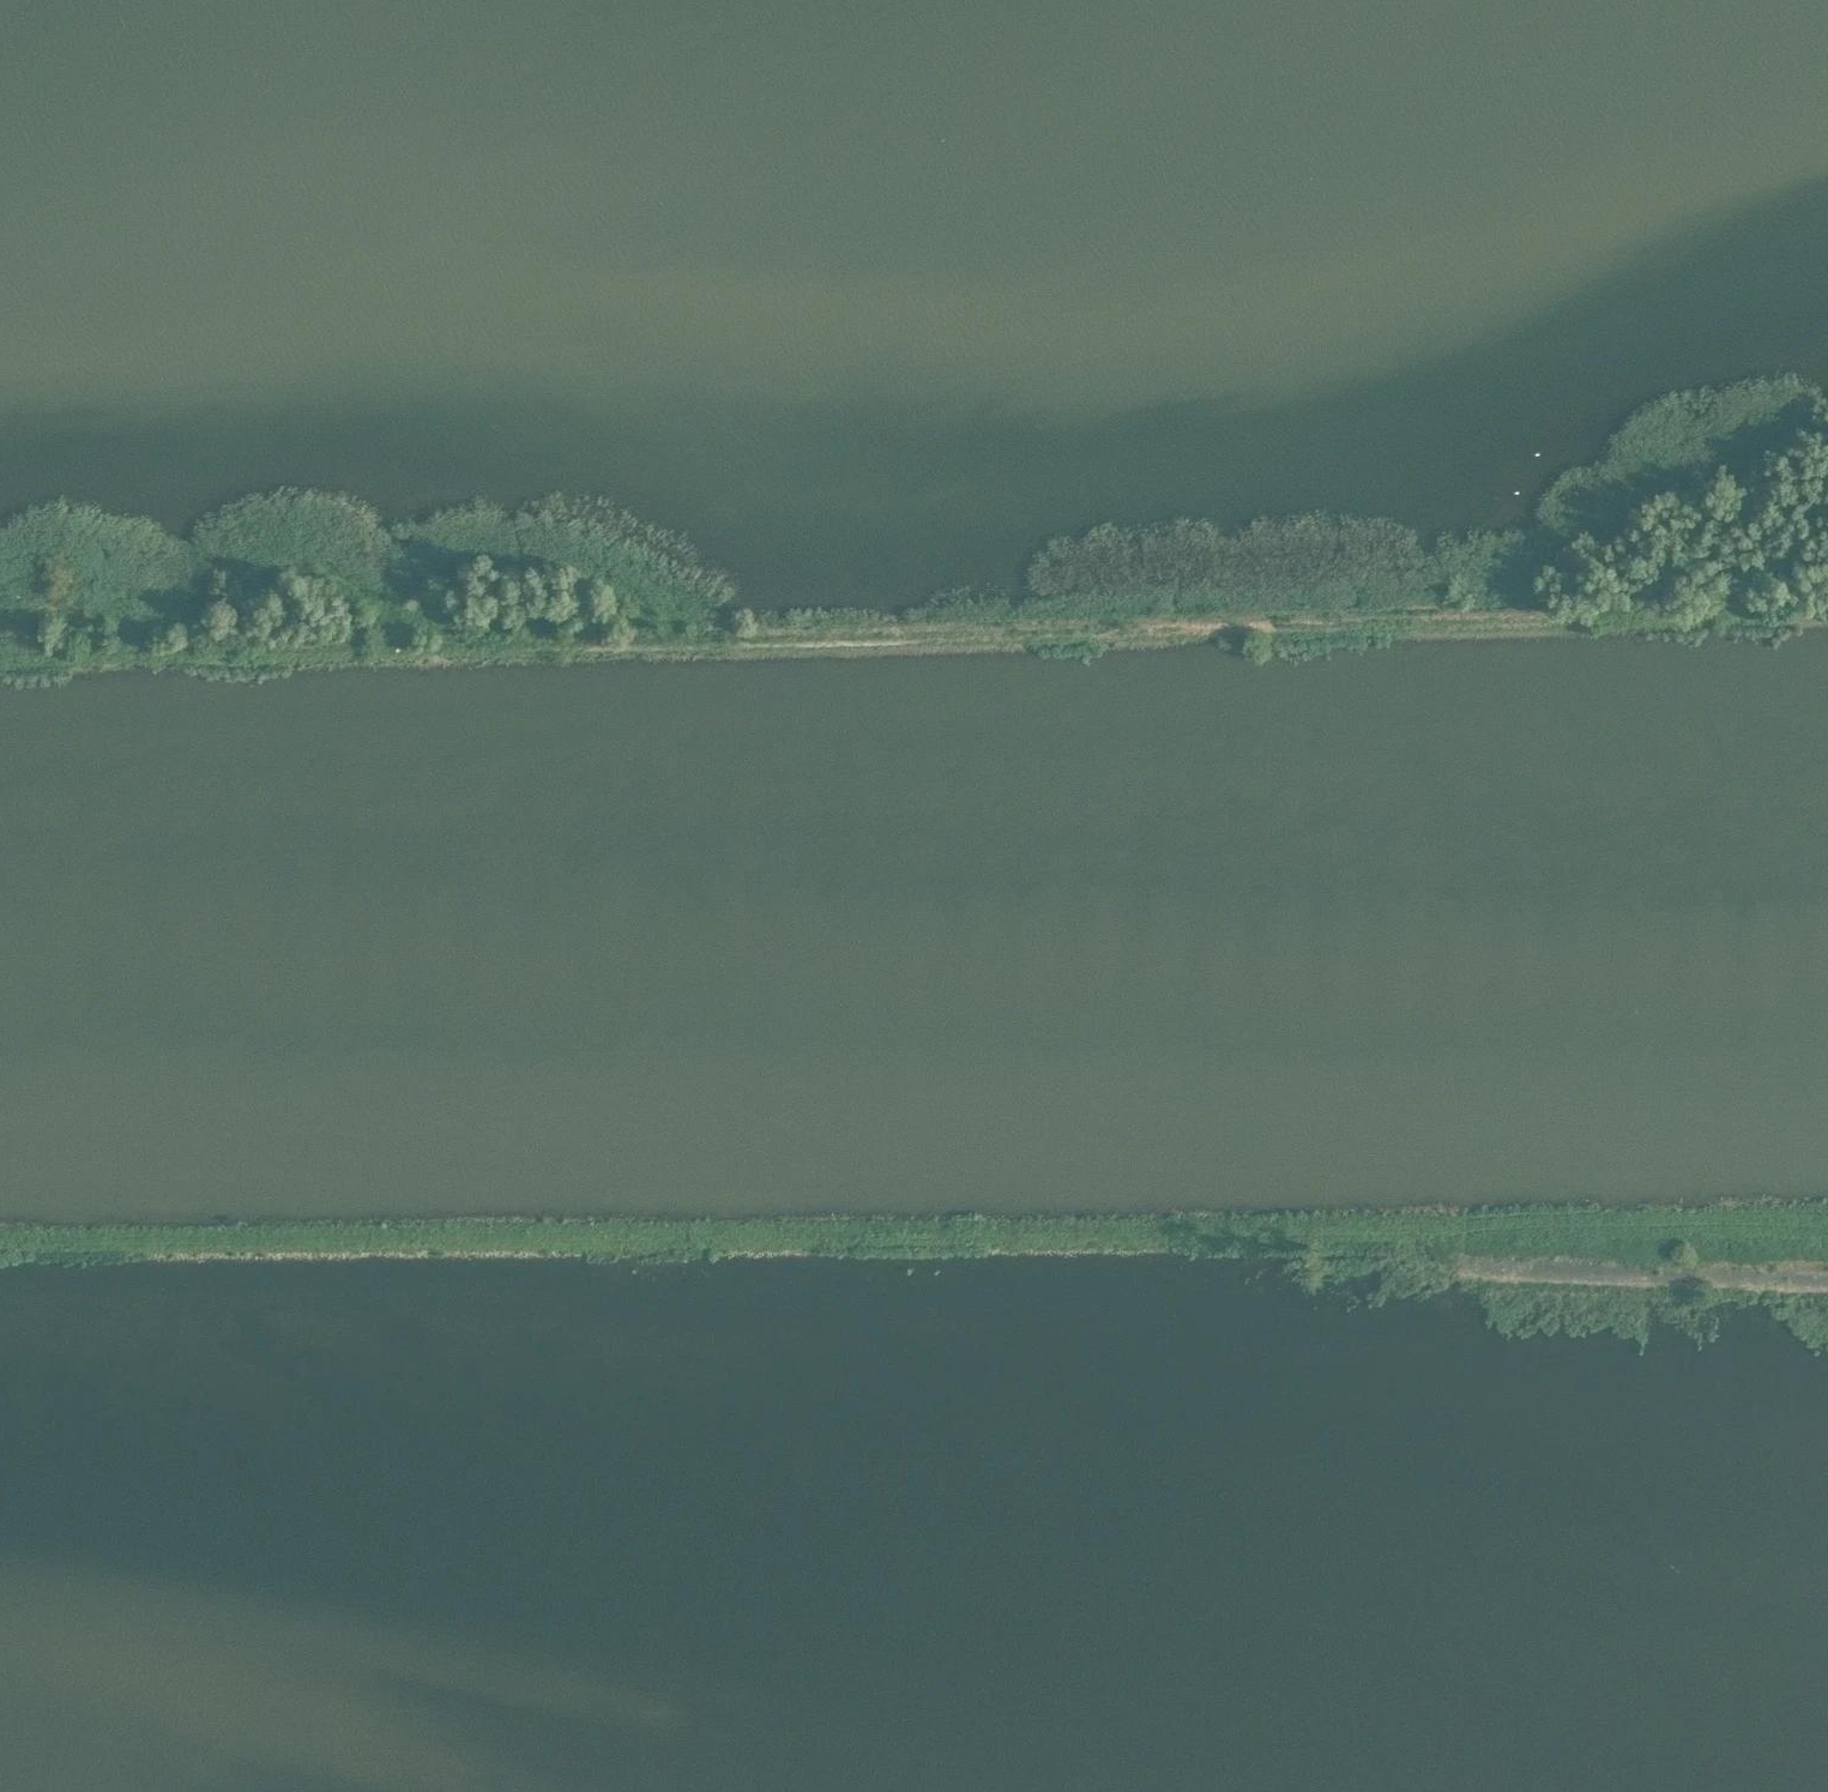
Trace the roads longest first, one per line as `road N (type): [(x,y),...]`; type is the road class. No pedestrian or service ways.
road 1 (track): [(1424,1234),(1827,1232)]

